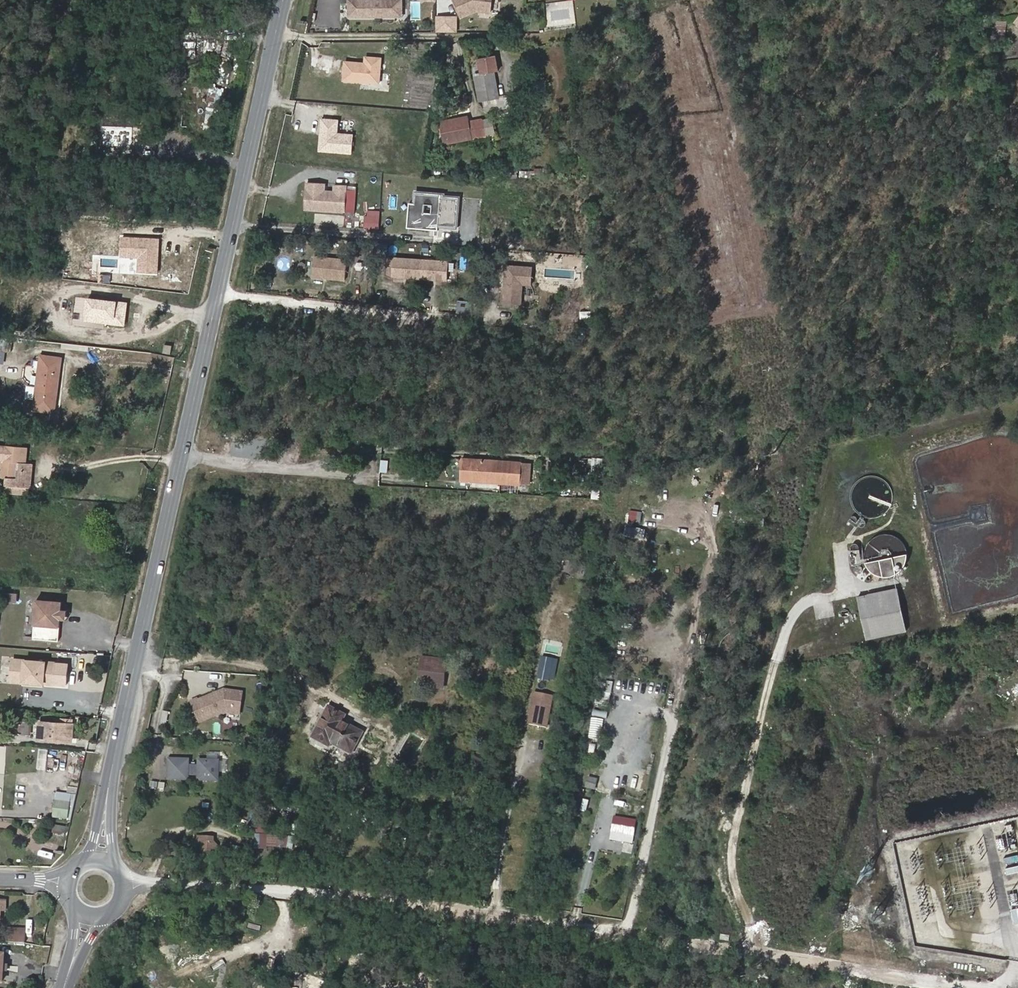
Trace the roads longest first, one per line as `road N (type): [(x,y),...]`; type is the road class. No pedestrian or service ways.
road 1 (secondary): [(107,803),(282,0)]
road 2 (unclassified): [(764,954),(395,901),(152,883)]
road 3 (track): [(962,987),(764,954),(735,871),(779,661)]

